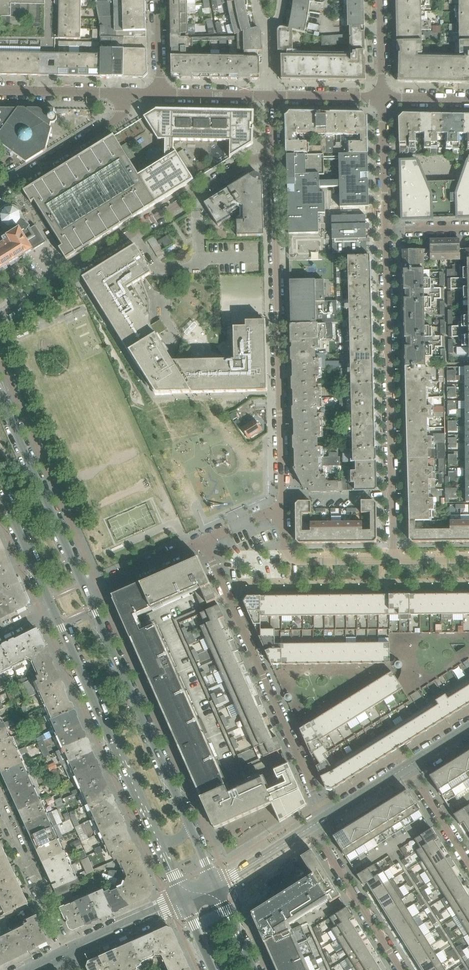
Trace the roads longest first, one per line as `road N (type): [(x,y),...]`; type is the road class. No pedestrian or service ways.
road 1 (residential): [(272,155),(284,499),(274,511)]
road 2 (residential): [(385,232),(393,561)]
road 3 (residential): [(0,316),(256,157),(272,155)]
road 4 (residential): [(319,823),(320,805),(203,540)]
road 5 (tertiary): [(188,825),(87,593)]
road 6 (tertiary): [(53,608),(156,838)]
road 7 (tertiary): [(87,593),(0,395)]
road 8 (residential): [(399,969),(319,838),(319,823)]
road 9 (residential): [(129,93),(112,124),(0,191)]
road 10 (residential): [(67,954),(0,806)]
road 11 (residential): [(393,561),(300,562),(286,550),(274,511)]
road 12 (residential): [(381,97),(385,232)]
road 13 (tertiary): [(0,489),(53,608)]
road 14 (residential): [(0,91),(129,93)]
road 15 (tertiary): [(67,954),(184,901)]
road 16 (residential): [(203,540),(87,593)]
road 17 (residential): [(215,887),(319,823)]

